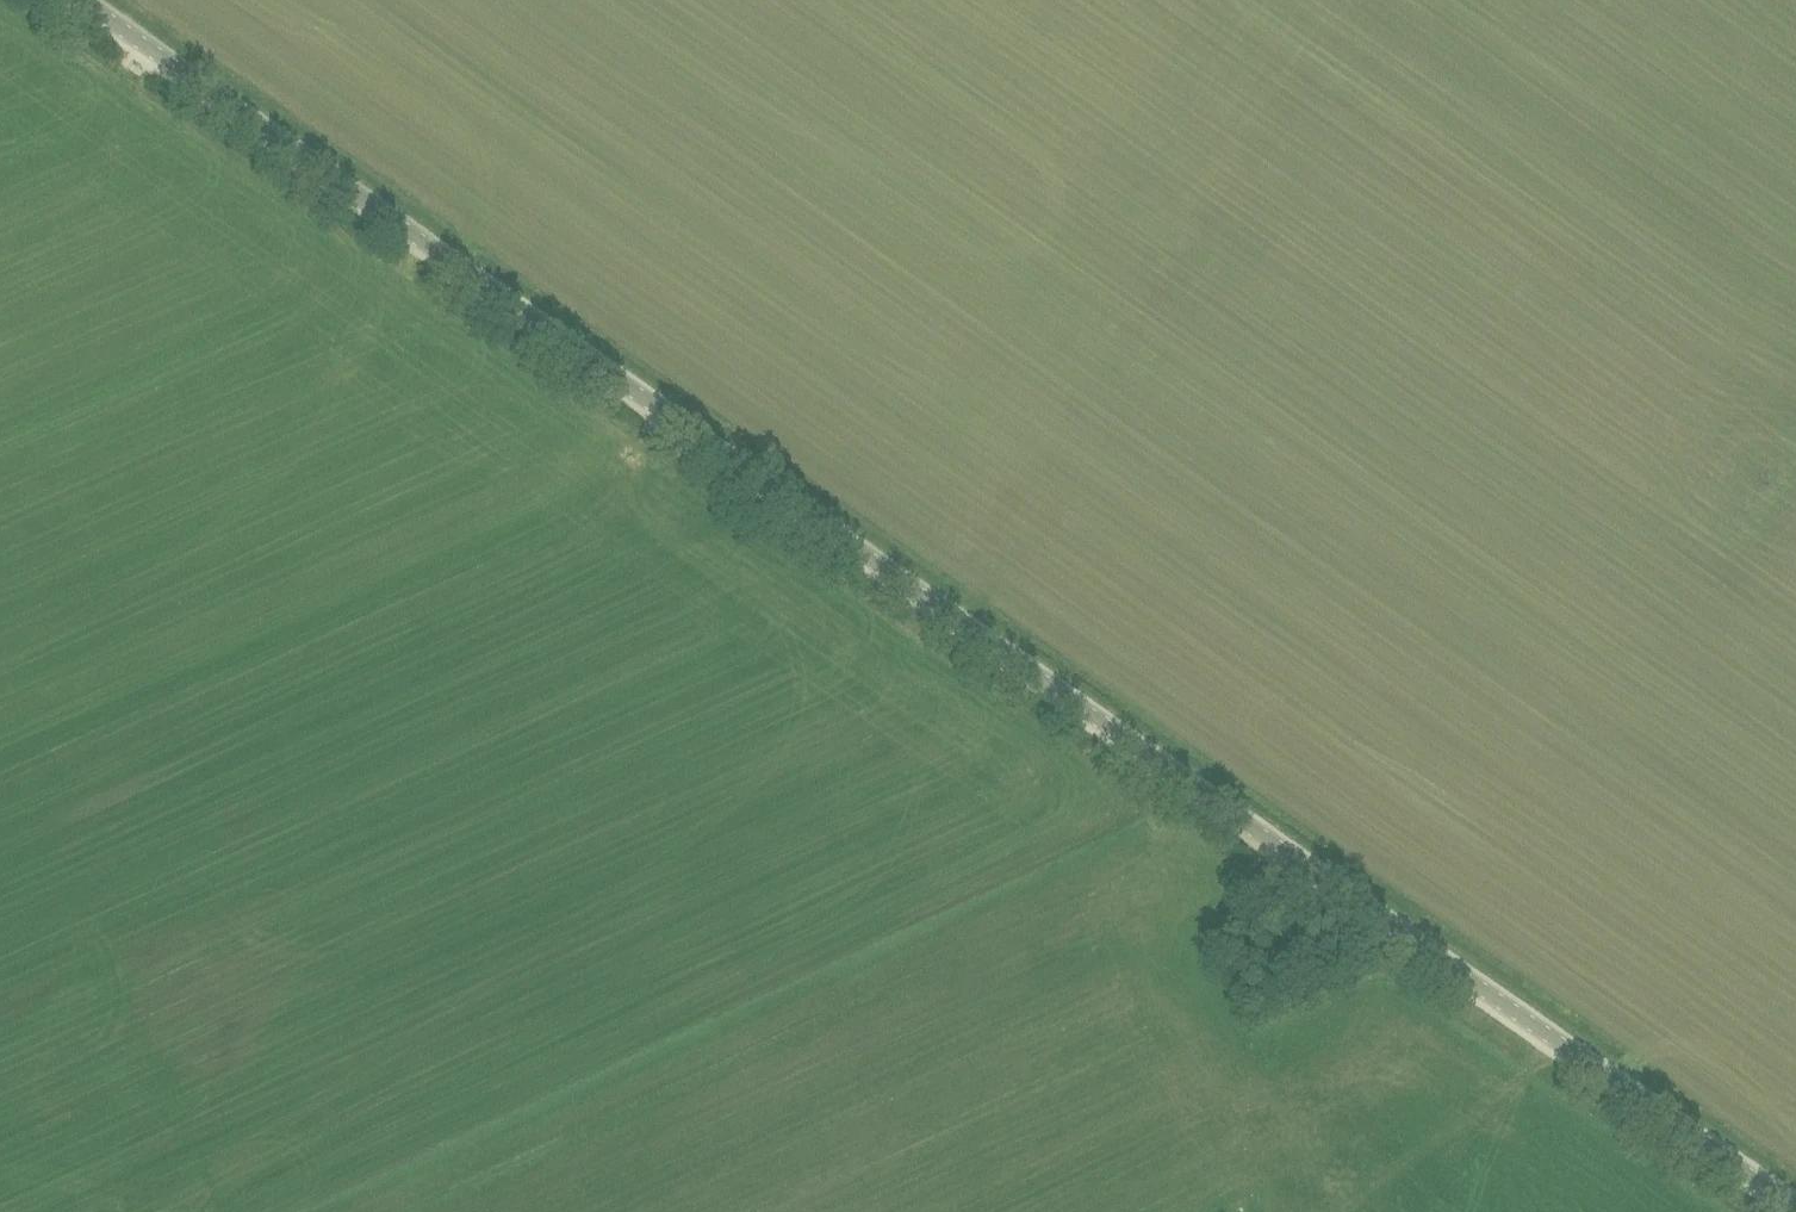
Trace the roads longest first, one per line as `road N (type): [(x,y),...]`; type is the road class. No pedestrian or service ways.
road 1 (unclassified): [(1774,1211),(67,0)]

